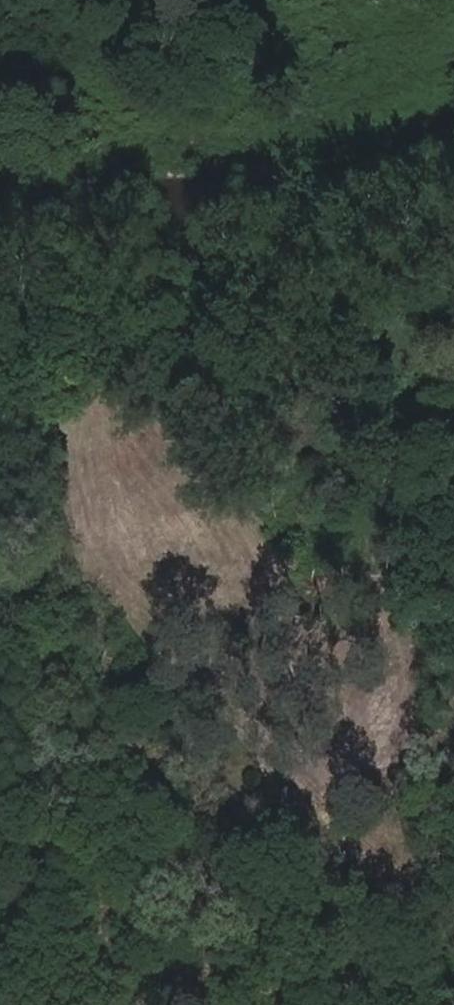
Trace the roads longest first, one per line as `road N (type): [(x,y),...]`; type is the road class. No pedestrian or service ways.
road 1 (track): [(453,924),(413,867),(408,791),(453,749)]

